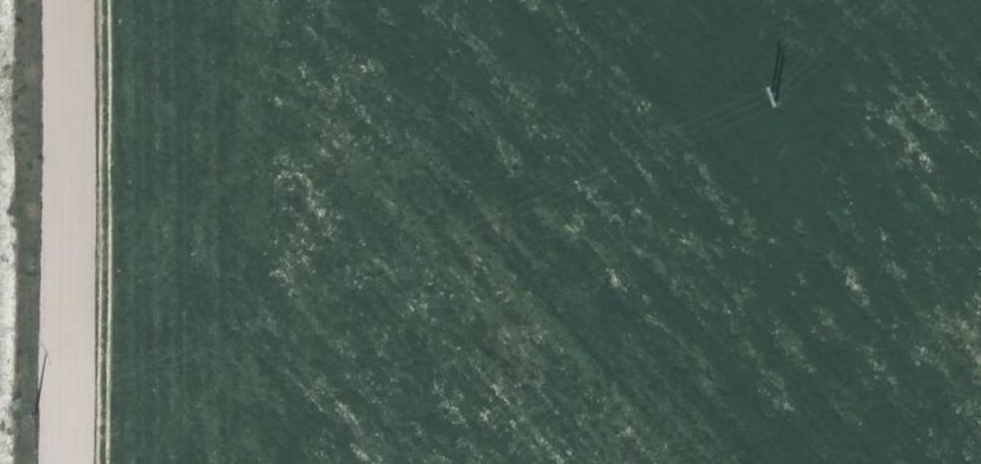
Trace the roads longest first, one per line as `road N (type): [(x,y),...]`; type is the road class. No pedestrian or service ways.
road 1 (track): [(98,0),(100,463)]

